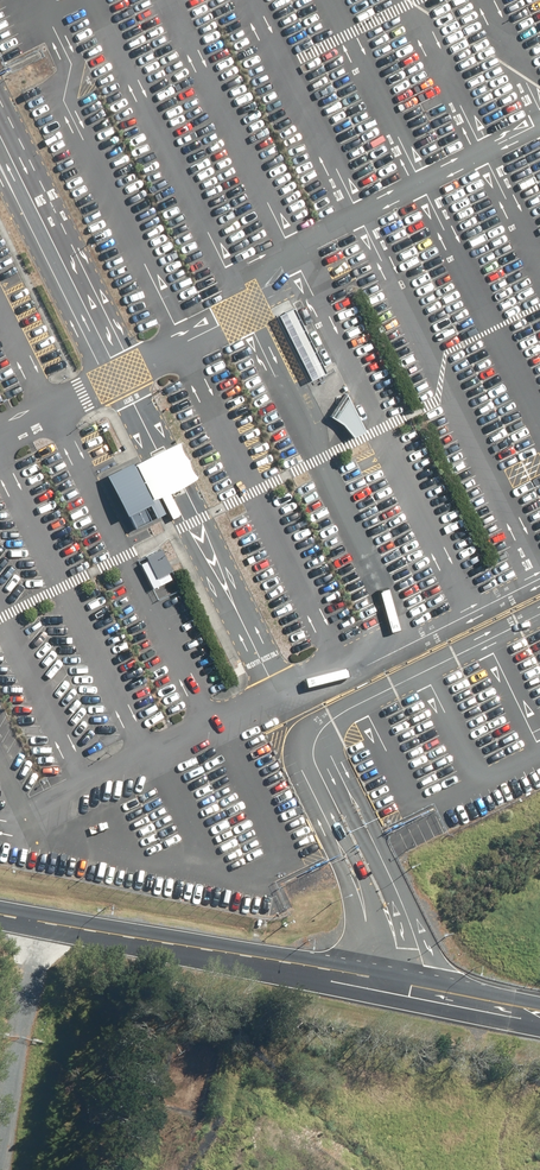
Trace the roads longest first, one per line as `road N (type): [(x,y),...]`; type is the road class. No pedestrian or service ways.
road 1 (unclassified): [(0,911),(539,1016)]
road 2 (track): [(0,1086),(37,918)]

